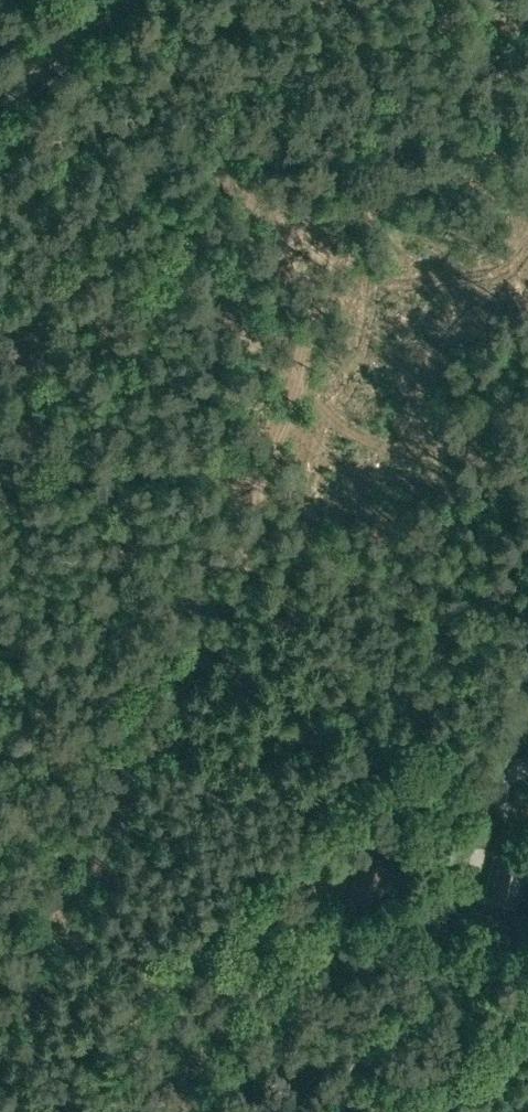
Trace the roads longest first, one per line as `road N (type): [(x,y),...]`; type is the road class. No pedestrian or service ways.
road 1 (track): [(0,99),(125,0)]

